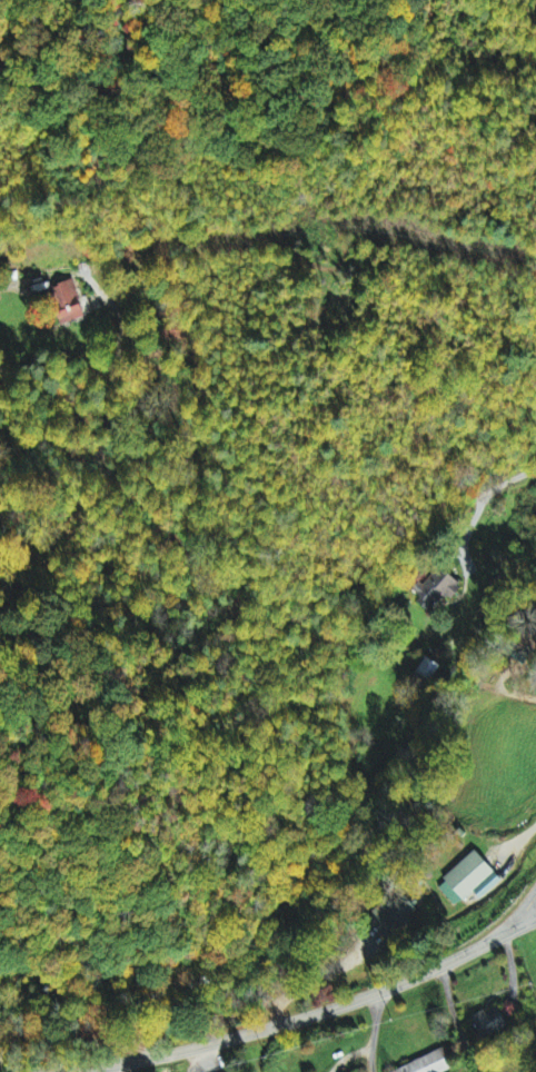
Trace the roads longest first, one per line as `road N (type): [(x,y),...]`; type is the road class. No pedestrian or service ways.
road 1 (residential): [(535,919),(376,993),(64,1071)]
road 2 (residential): [(535,461),(265,525),(206,497),(145,403)]
road 3 (residential): [(179,322),(145,403),(60,306),(81,274),(123,242),(169,270),(179,322)]

